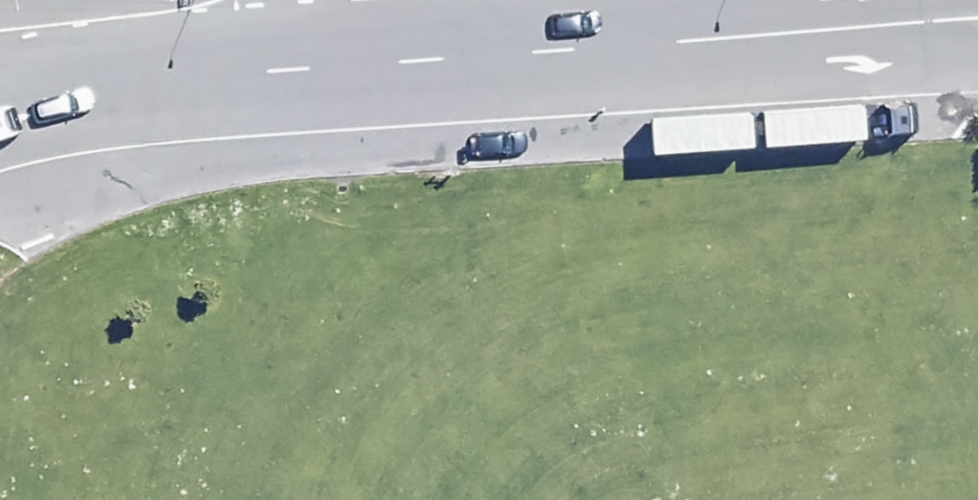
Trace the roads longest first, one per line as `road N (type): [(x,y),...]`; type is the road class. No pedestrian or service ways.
road 1 (trunk): [(188,80),(614,48)]
road 2 (trunk): [(614,48),(816,69),(977,57)]
road 3 (trunk): [(614,48),(841,0)]
road 4 (trunk): [(25,91),(188,80)]
road 5 (residential): [(188,80),(258,55),(305,0)]

